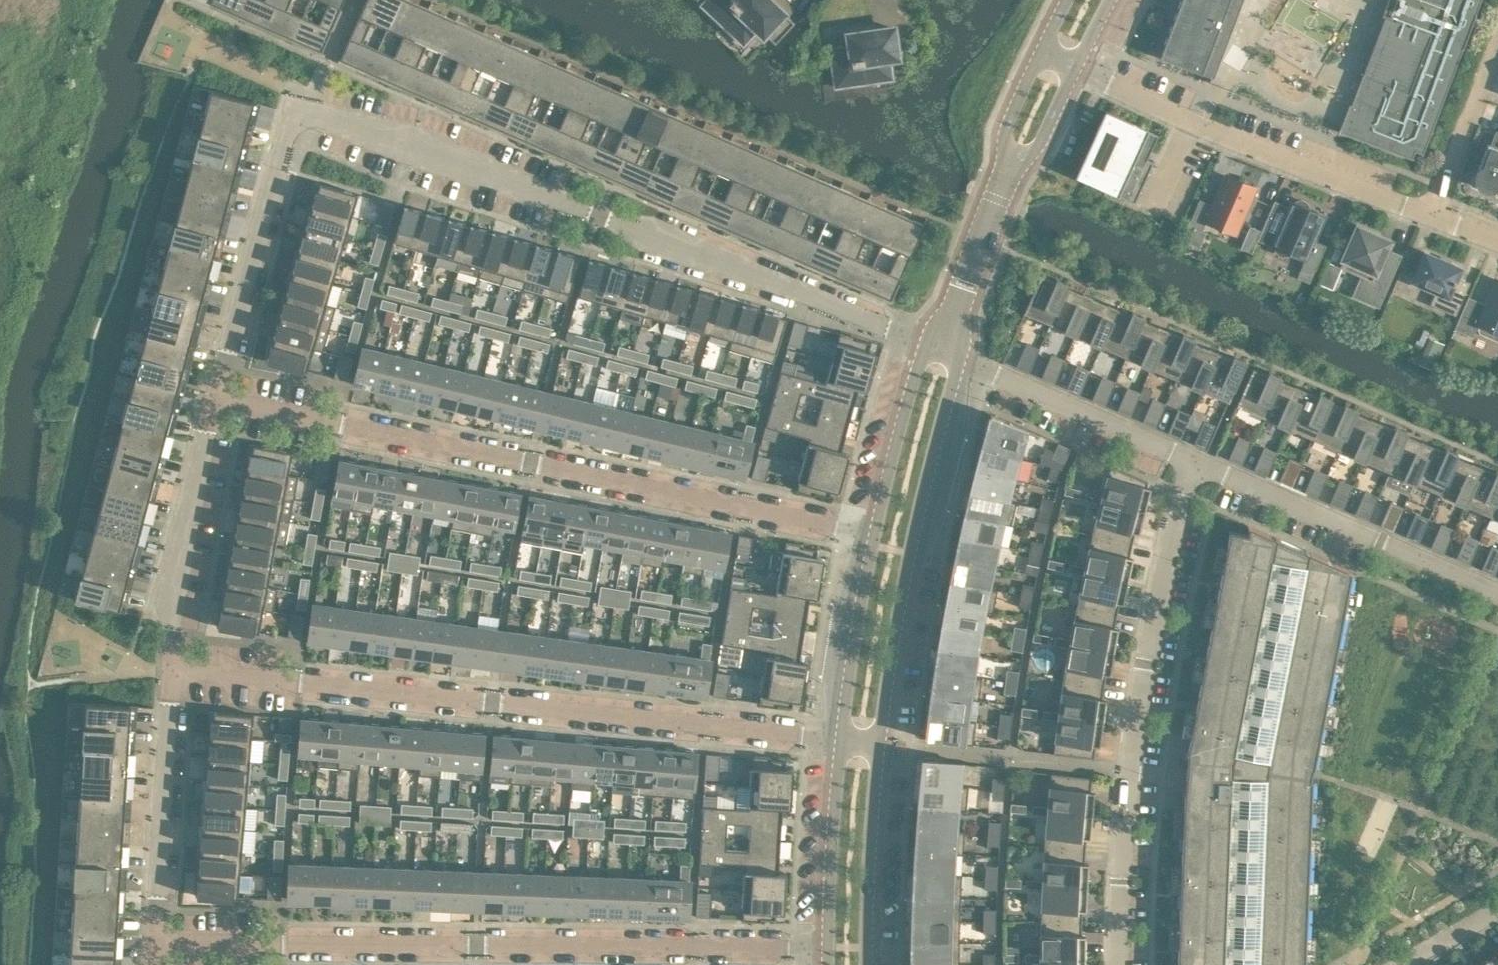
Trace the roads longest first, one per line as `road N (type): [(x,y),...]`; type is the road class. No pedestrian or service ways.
road 1 (residential): [(948,343),(295,109)]
road 2 (residential): [(845,736),(171,668)]
road 3 (residential): [(829,945),(156,942)]
road 4 (residential): [(877,534),(218,398)]
road 5 (residential): [(1111,964),(1120,764),(1148,612),(1193,461)]
road 6 (tertiary): [(879,740),(956,380),(948,343)]
road 7 (residential): [(1431,215),(1236,141),(1077,68)]
road 8 (residential): [(1497,592),(1193,461)]
road 9 (residential): [(218,398),(295,109)]
road 10 (residential): [(171,668),(173,593),(218,398)]
road 11 (residential): [(156,942),(171,668)]
road 12 (residential): [(1193,461),(987,371),(948,343)]
road 13 (tertiary): [(865,964),(879,740)]
road 14 (tertiary): [(948,343),(916,364),(877,534)]
road 15 (tertiary): [(845,736),(829,945)]
road 16 (tertiary): [(877,534),(845,736)]
road 17 (residential): [(1431,215),(1497,43)]
road 18 (tertiary): [(948,343),(1012,171)]
road 19 (tertiary): [(1042,52),(1007,125),(1012,171)]
road 20 (tertiary): [(1012,171),(1040,145),(1077,68)]

